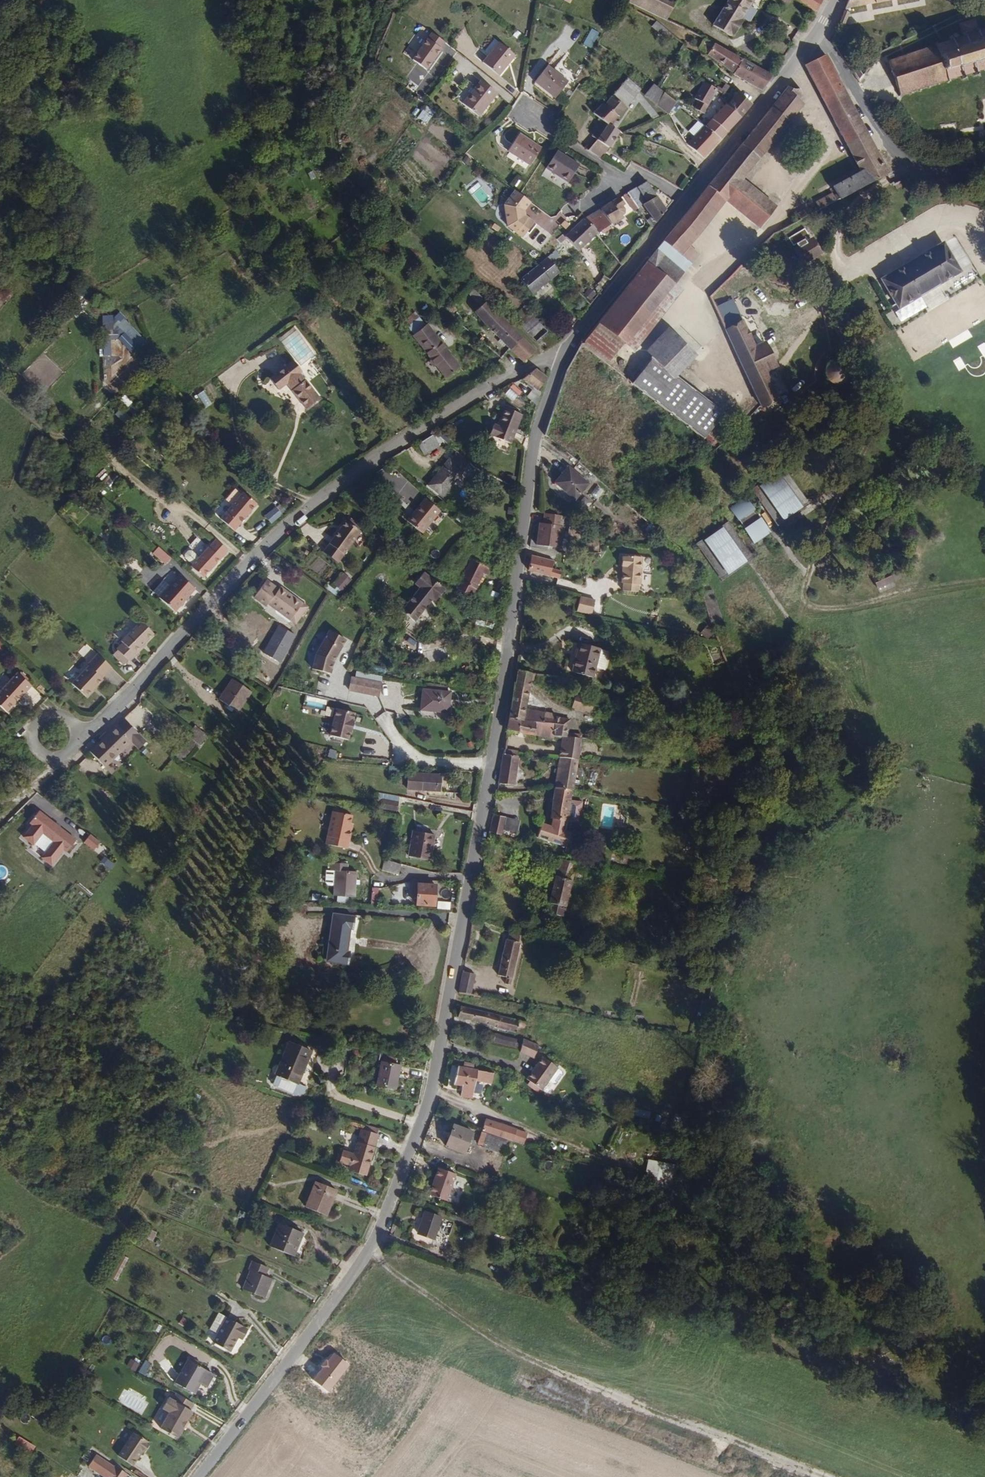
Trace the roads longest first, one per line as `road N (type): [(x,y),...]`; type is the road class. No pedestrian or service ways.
road 1 (residential): [(197,1476),(356,1271),(414,1143),(431,1091),(499,716),(531,459),(561,360)]
road 2 (residential): [(561,360),(544,359),(496,382),(342,483),(244,567),(107,718),(76,733)]
road 3 (track): [(802,1476),(537,1369),(404,1281),(374,1243)]
road 4 (track): [(909,163),(848,212),(837,251),(844,267),(937,228),(963,228),(984,267)]
road 5 (residential): [(685,201),(837,0)]
road 6 (residential): [(561,360),(685,201)]
road 7 (residential): [(528,115),(624,181),(635,171),(685,201)]
road 8 (track): [(793,66),(829,136),(800,186)]

